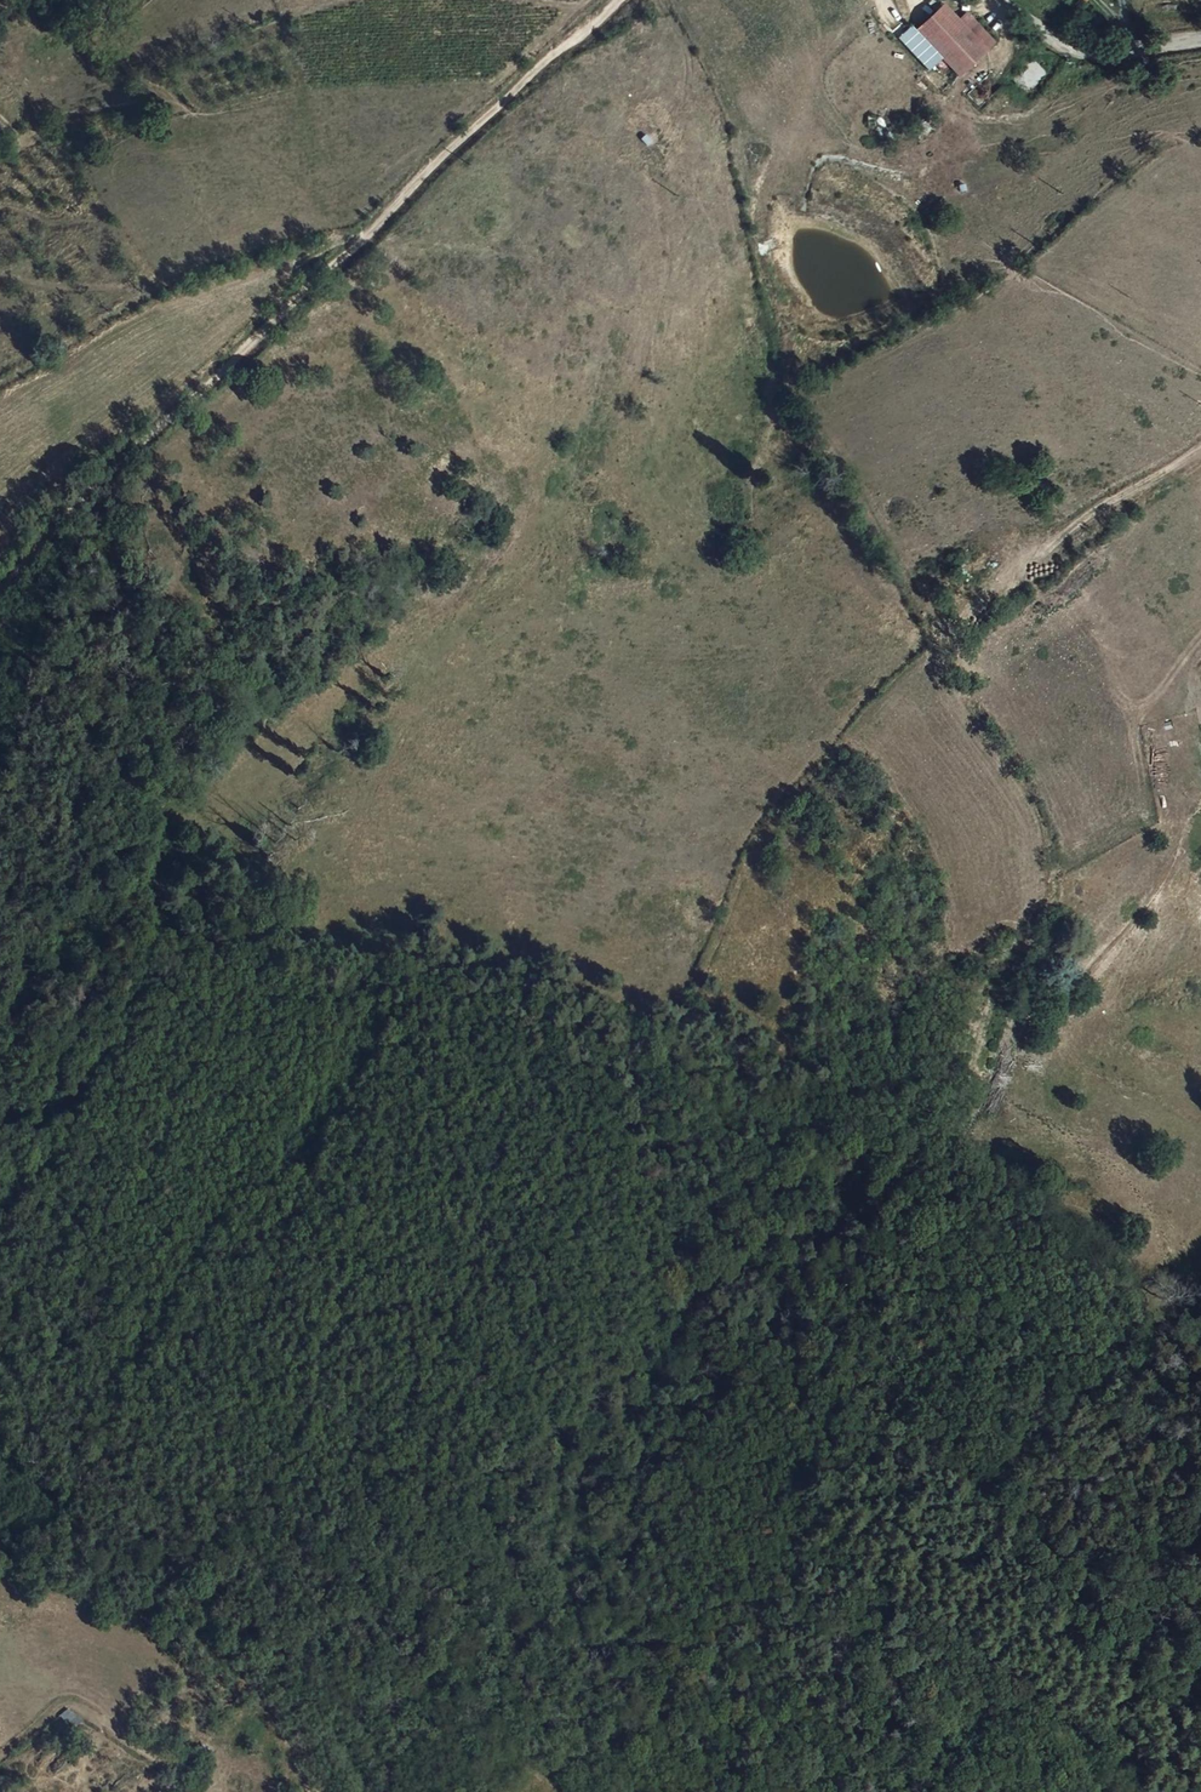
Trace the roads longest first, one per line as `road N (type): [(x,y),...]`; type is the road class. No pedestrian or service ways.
road 1 (track): [(618,0),(0,596)]
road 2 (unclassified): [(991,0),(1056,44),(1091,56),(1200,45)]

